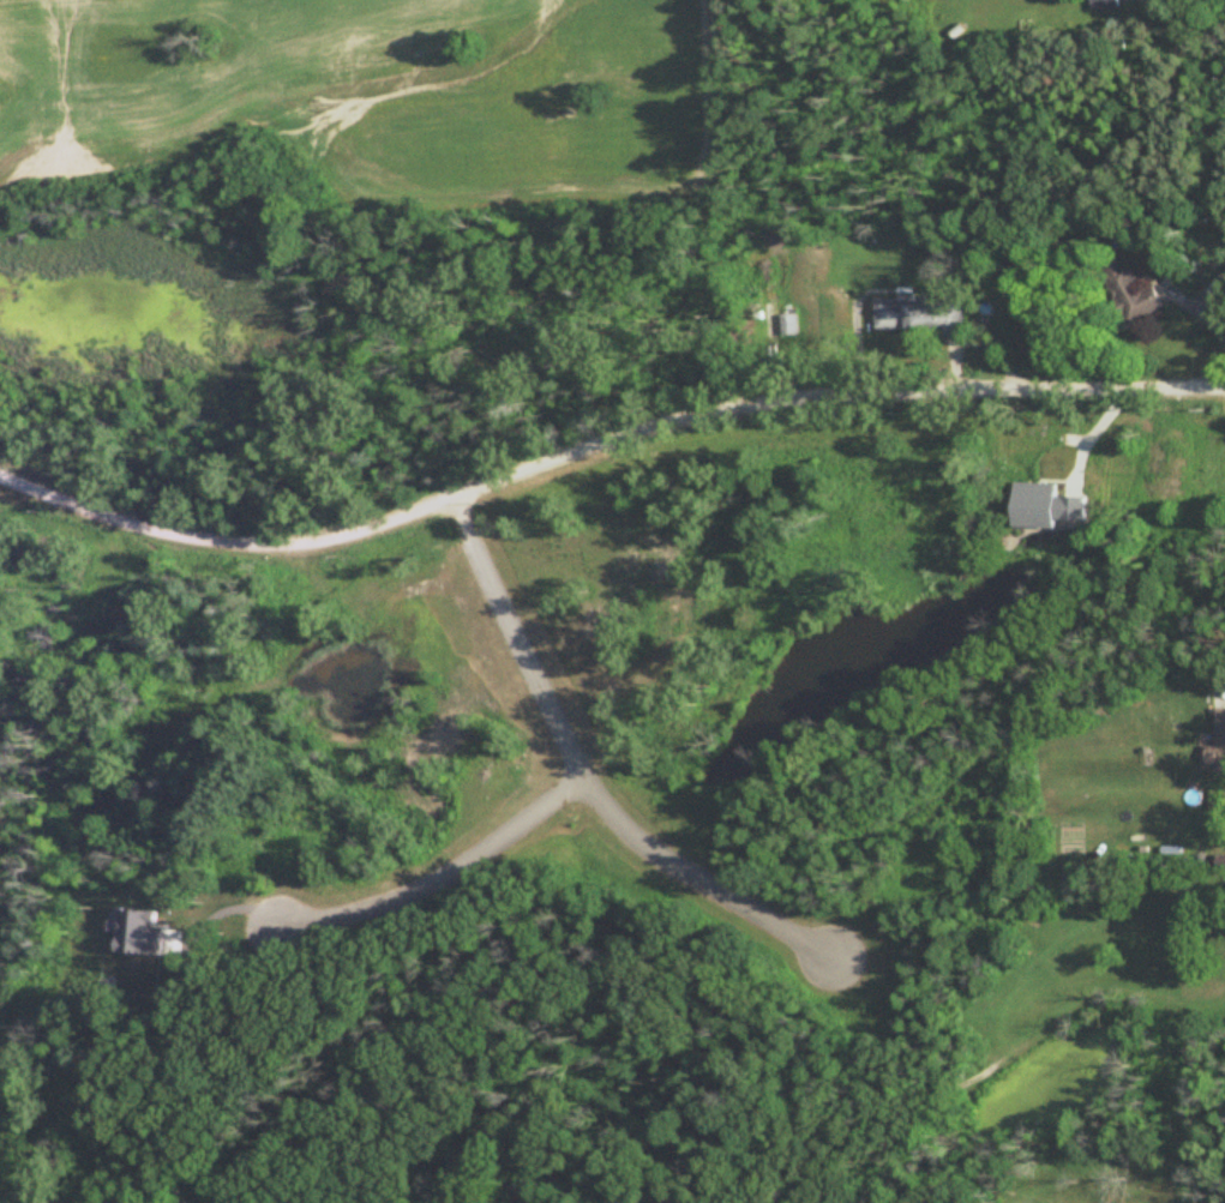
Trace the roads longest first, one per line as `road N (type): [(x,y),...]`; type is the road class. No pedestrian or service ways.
road 1 (residential): [(0,474),(170,534),(241,543),(307,539),(378,521),(701,409),(752,399),(1224,387)]

